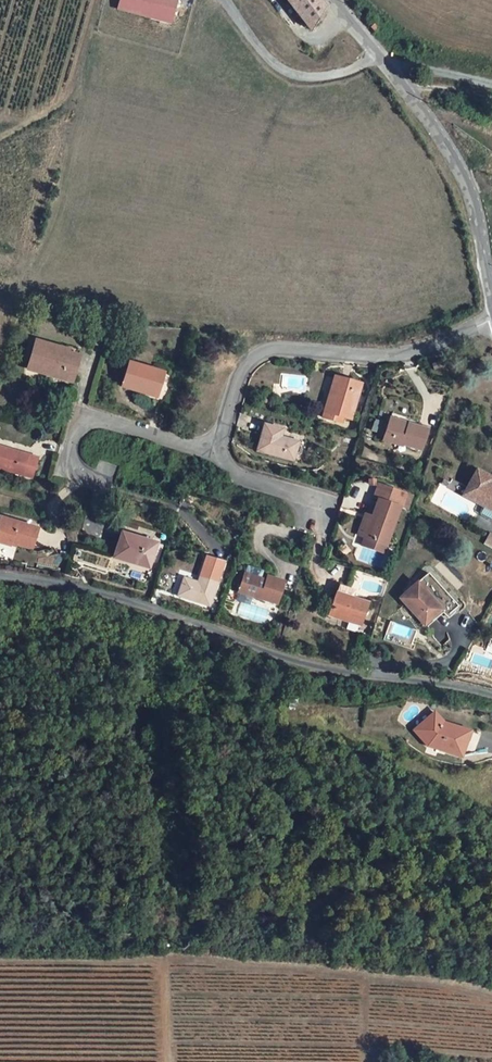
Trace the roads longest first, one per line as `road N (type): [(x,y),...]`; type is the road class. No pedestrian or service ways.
road 1 (unclassified): [(0,575),(153,608),(281,656),(491,698)]
road 2 (track): [(491,993),(275,963),(163,964),(170,1061)]
road 3 (residential): [(491,314),(441,346),(394,358),(252,356),(216,450)]
road 4 (unclassified): [(490,302),(470,199),(445,149),(332,0)]
road 5 (residential): [(216,450),(181,449),(81,420),(64,470),(91,481)]
road 6 (residential): [(216,450),(243,480),(320,503)]

